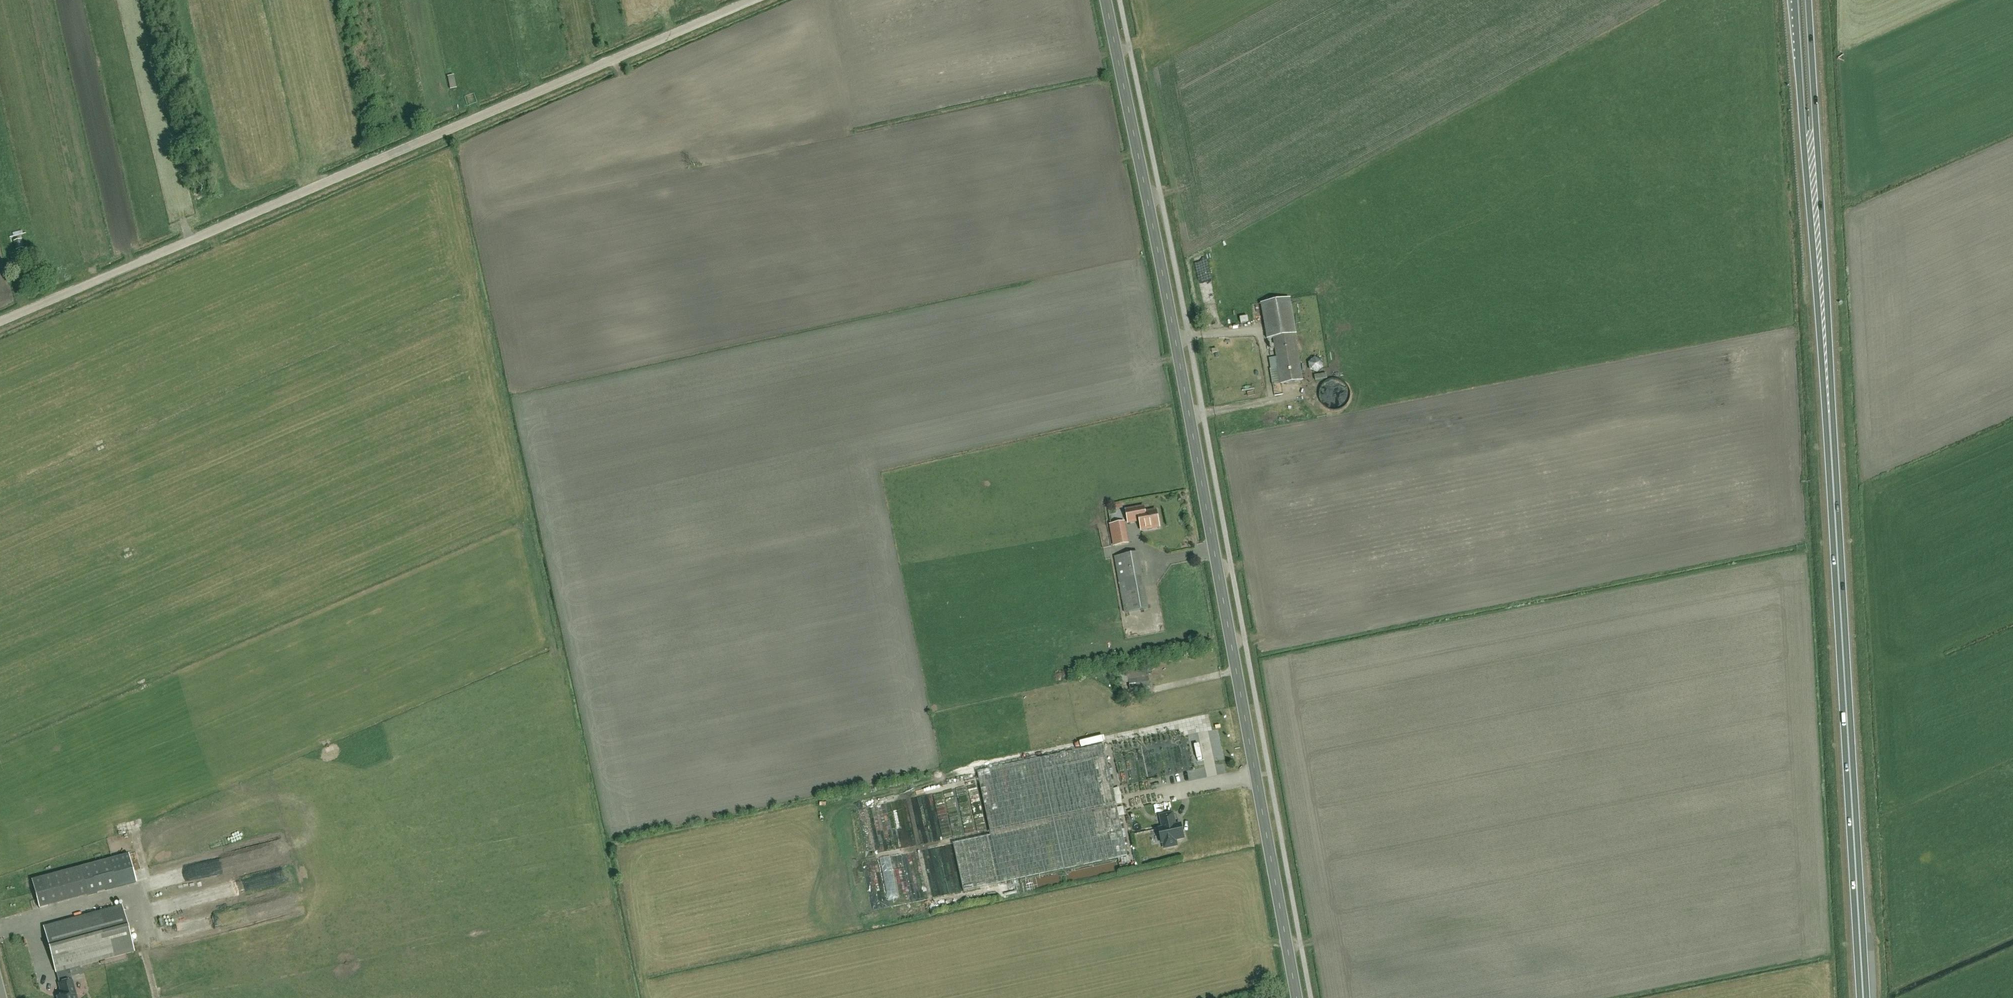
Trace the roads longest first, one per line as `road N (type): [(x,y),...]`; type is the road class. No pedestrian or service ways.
road 1 (tertiary): [(1297,997),(1106,0)]
road 2 (unclassified): [(0,321),(753,0)]
road 3 (trunk): [(1863,997),(1821,278)]
road 4 (trunk): [(1794,0),(1821,278)]
road 5 (trunk): [(1821,278),(1809,0)]

